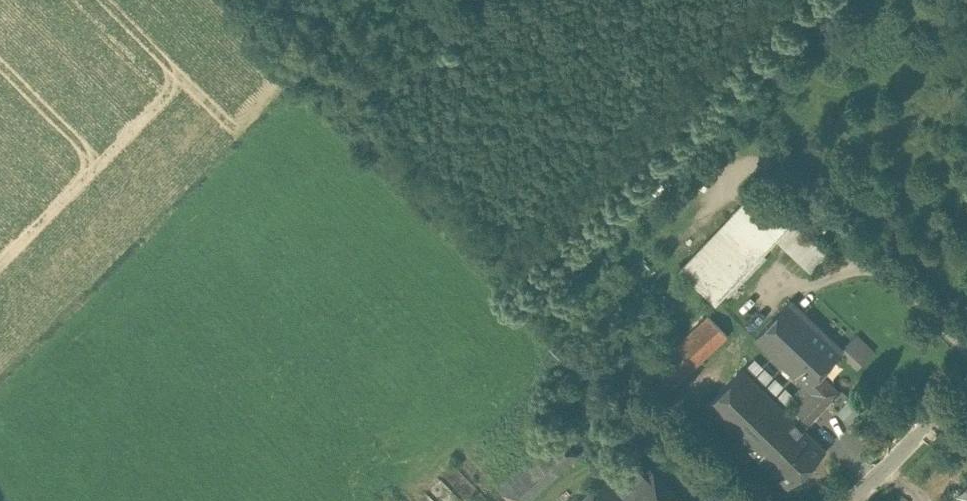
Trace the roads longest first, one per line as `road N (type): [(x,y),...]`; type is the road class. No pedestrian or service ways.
road 1 (tertiary): [(966,385),(851,500)]

